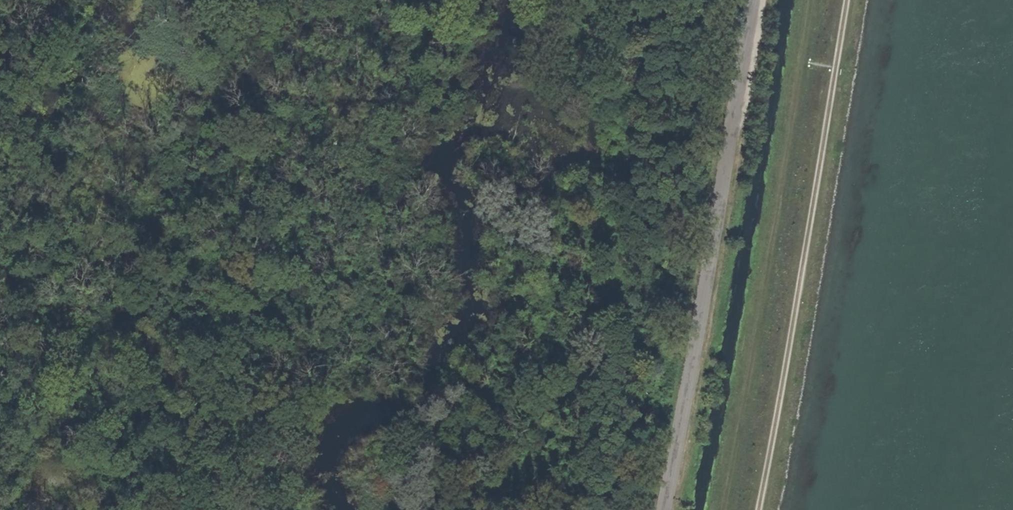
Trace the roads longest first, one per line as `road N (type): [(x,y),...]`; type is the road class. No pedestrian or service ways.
road 1 (track): [(847,0),(756,509)]
road 2 (track): [(809,0),(721,509)]

